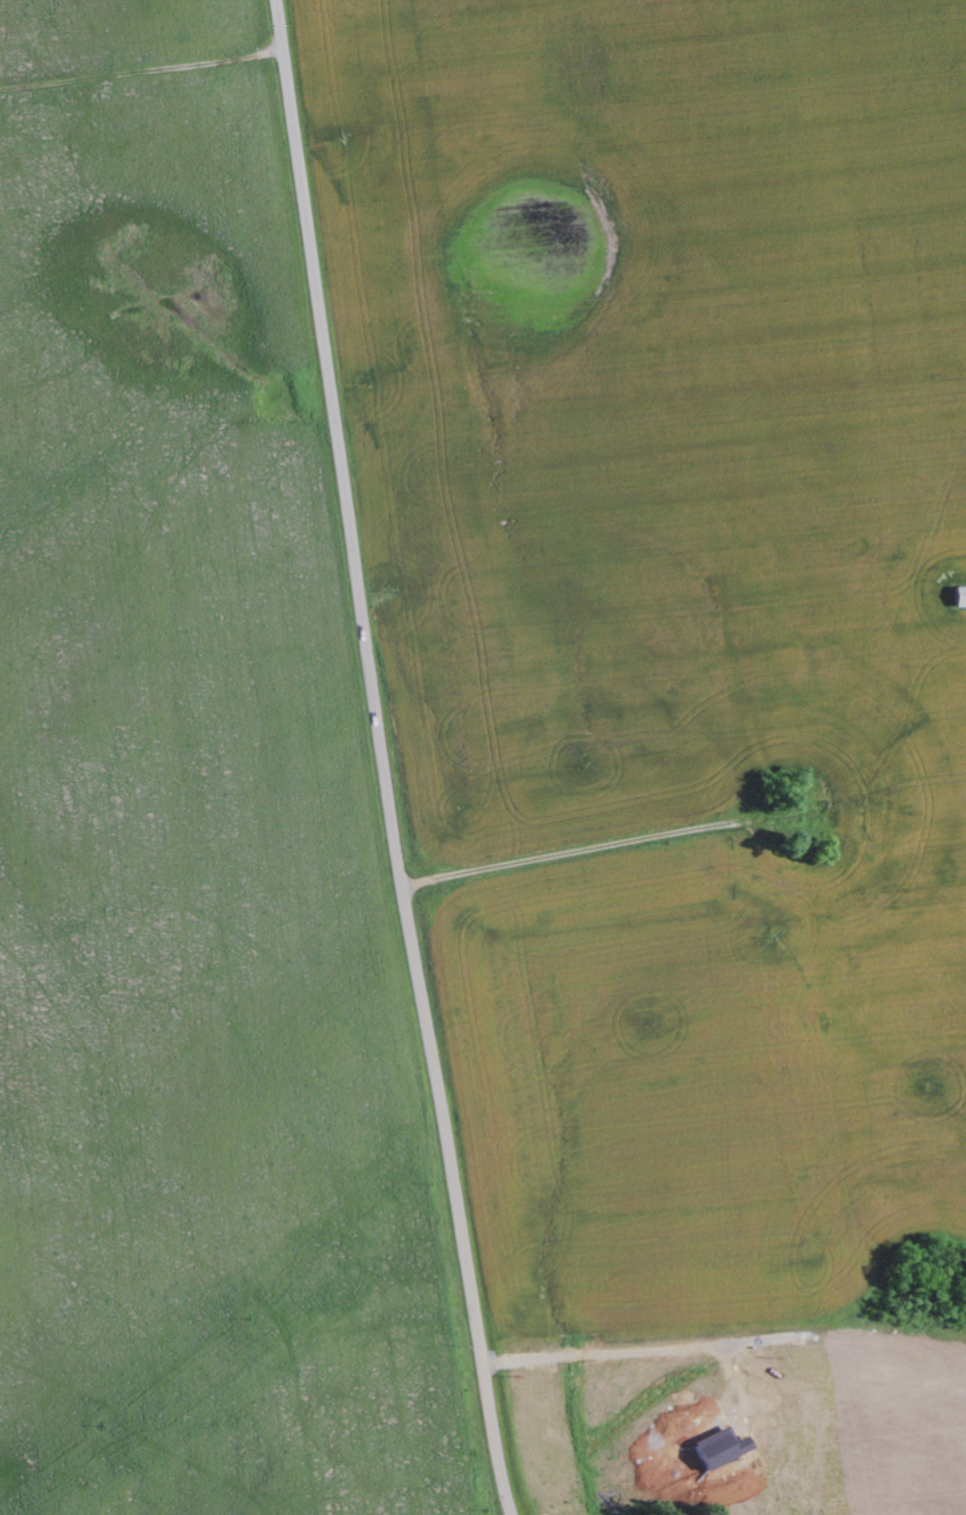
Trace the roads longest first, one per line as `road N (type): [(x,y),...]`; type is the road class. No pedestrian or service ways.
road 1 (secondary): [(510,1514),(403,894),(275,0)]

